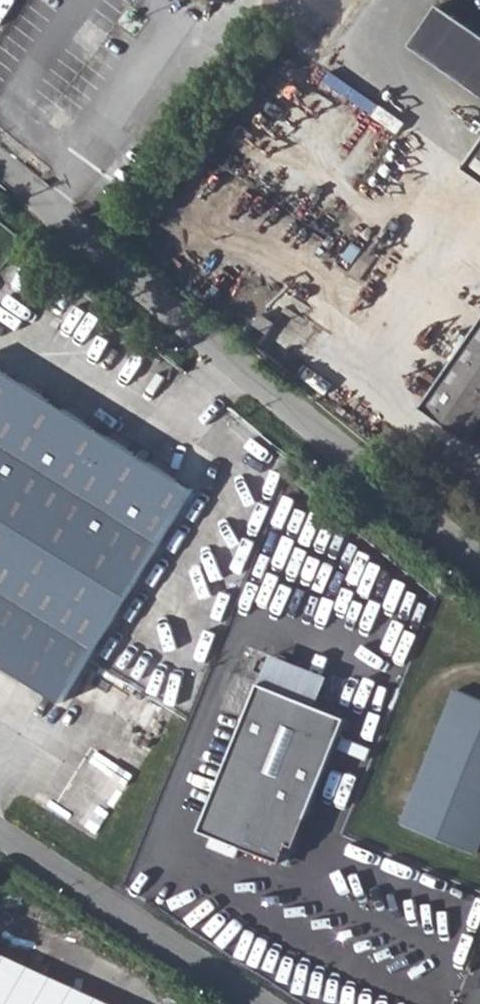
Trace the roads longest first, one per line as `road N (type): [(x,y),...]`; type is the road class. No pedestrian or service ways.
road 1 (unclassified): [(479,560),(0,166)]
road 2 (unclassified): [(262,1003),(0,831)]

